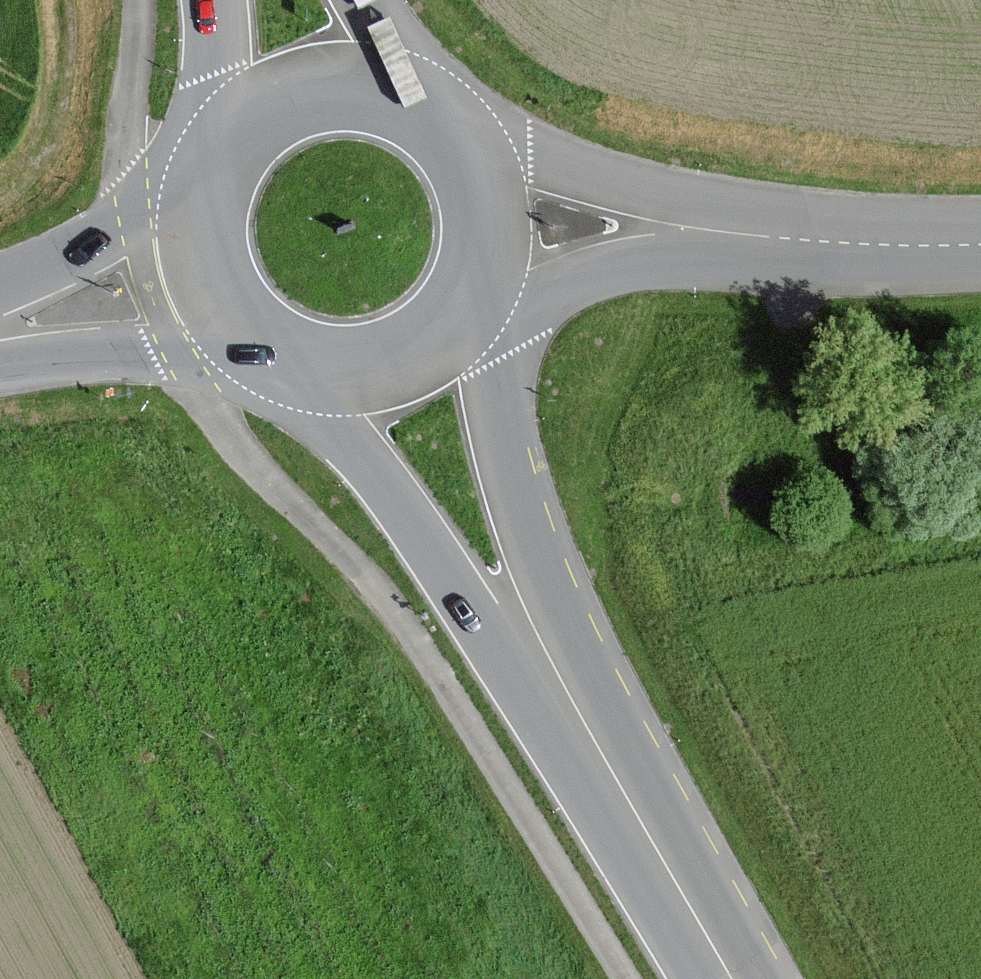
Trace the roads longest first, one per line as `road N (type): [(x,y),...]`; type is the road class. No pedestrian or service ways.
road 1 (track): [(136,0),(123,135),(147,292),(232,445),(378,590),(437,674),(626,978)]
road 2 (primary): [(302,384),(555,673)]
road 3 (primary): [(555,673),(507,461),(484,306)]
road 4 (primary): [(555,673),(730,978)]
road 5 (tertiary): [(712,230),(980,243)]
road 6 (tertiary): [(712,230),(628,203),(466,125)]
road 7 (secondary): [(0,347),(173,340),(259,365)]
road 8 (secondary): [(198,163),(135,227),(0,314)]
road 9 (tertiary): [(488,298),(712,230)]
road 10 (primary): [(198,163),(185,207),(190,275),(210,317),(259,365)]
road 11 (primary): [(411,84),(381,73),(318,71),(260,93),(213,135)]
road 12 (primary): [(302,384),(355,389),(407,376),(451,348),(484,306)]
road 13 (primary): [(488,298),(504,240),(501,199),(466,125)]
road 14 (primary): [(219,0),(224,69),(213,135)]

